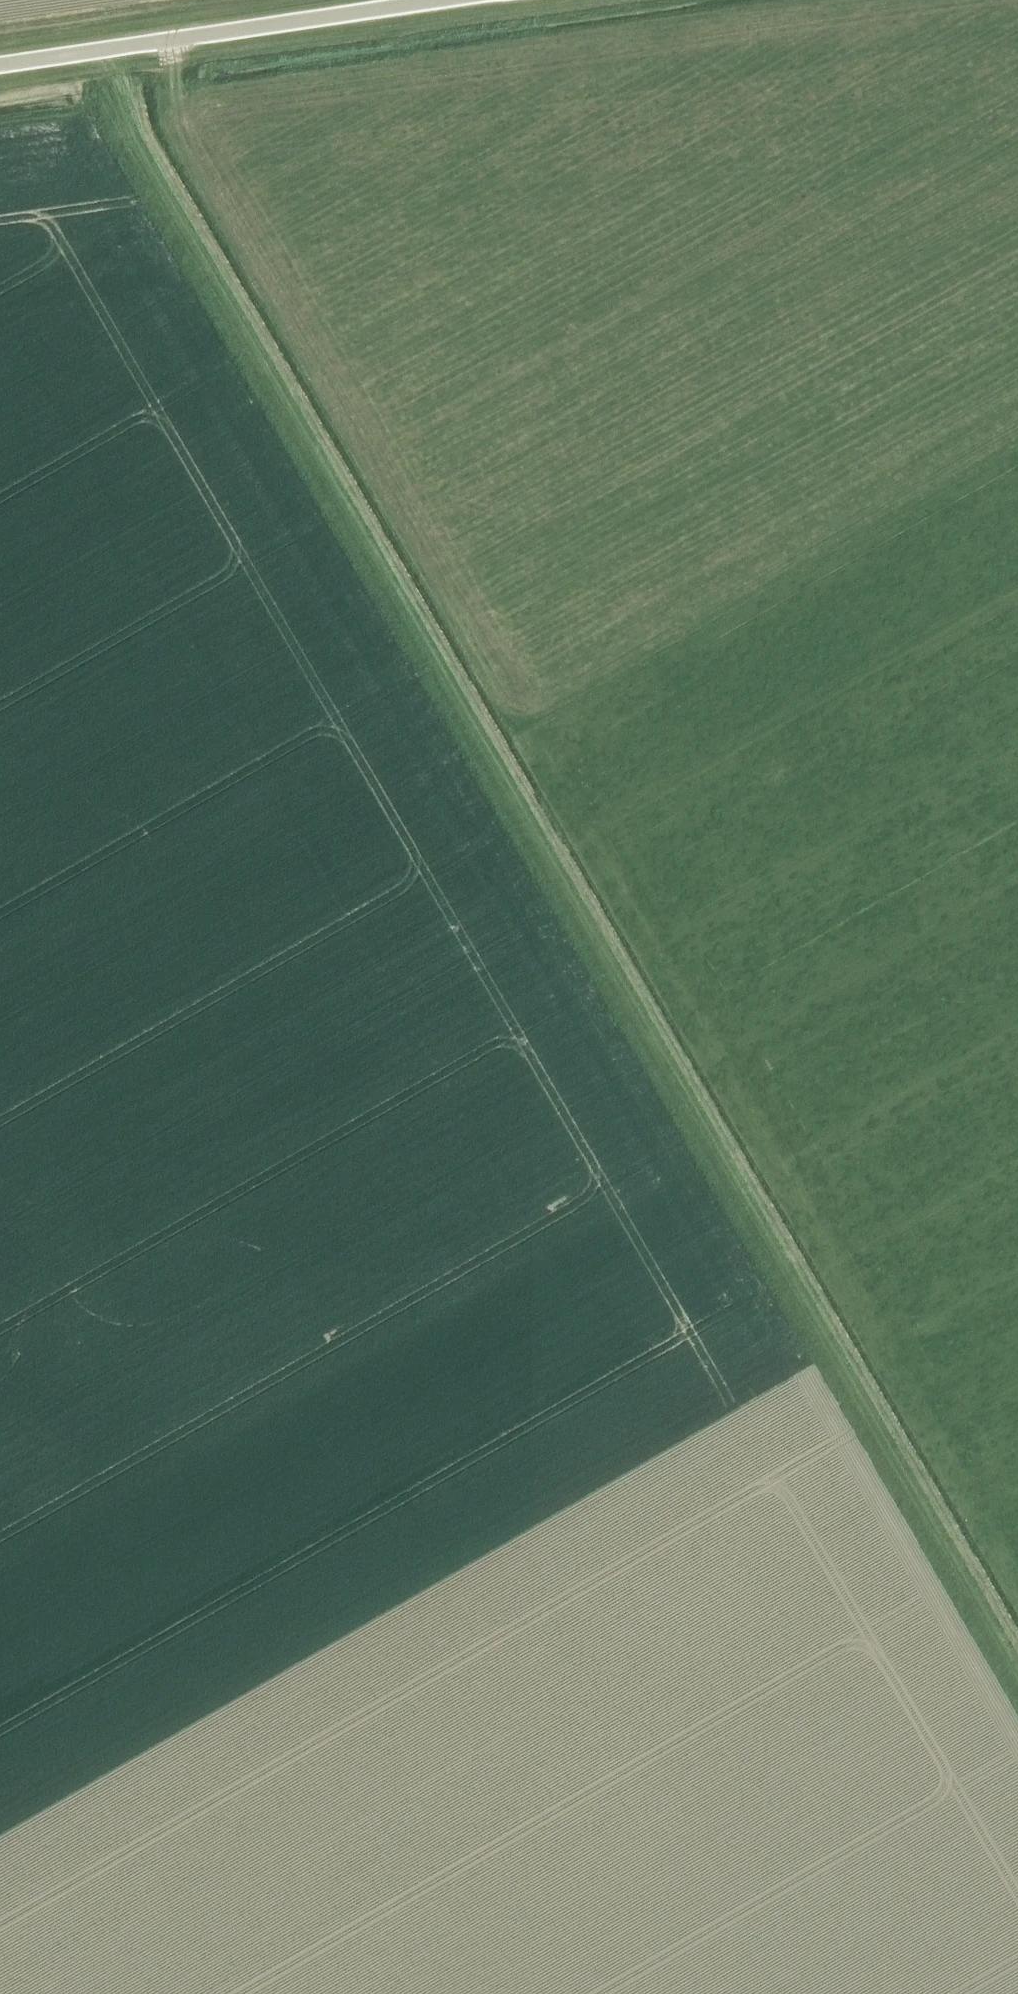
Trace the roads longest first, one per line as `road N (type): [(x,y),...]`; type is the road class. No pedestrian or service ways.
road 1 (unclassified): [(0,59),(406,0)]

